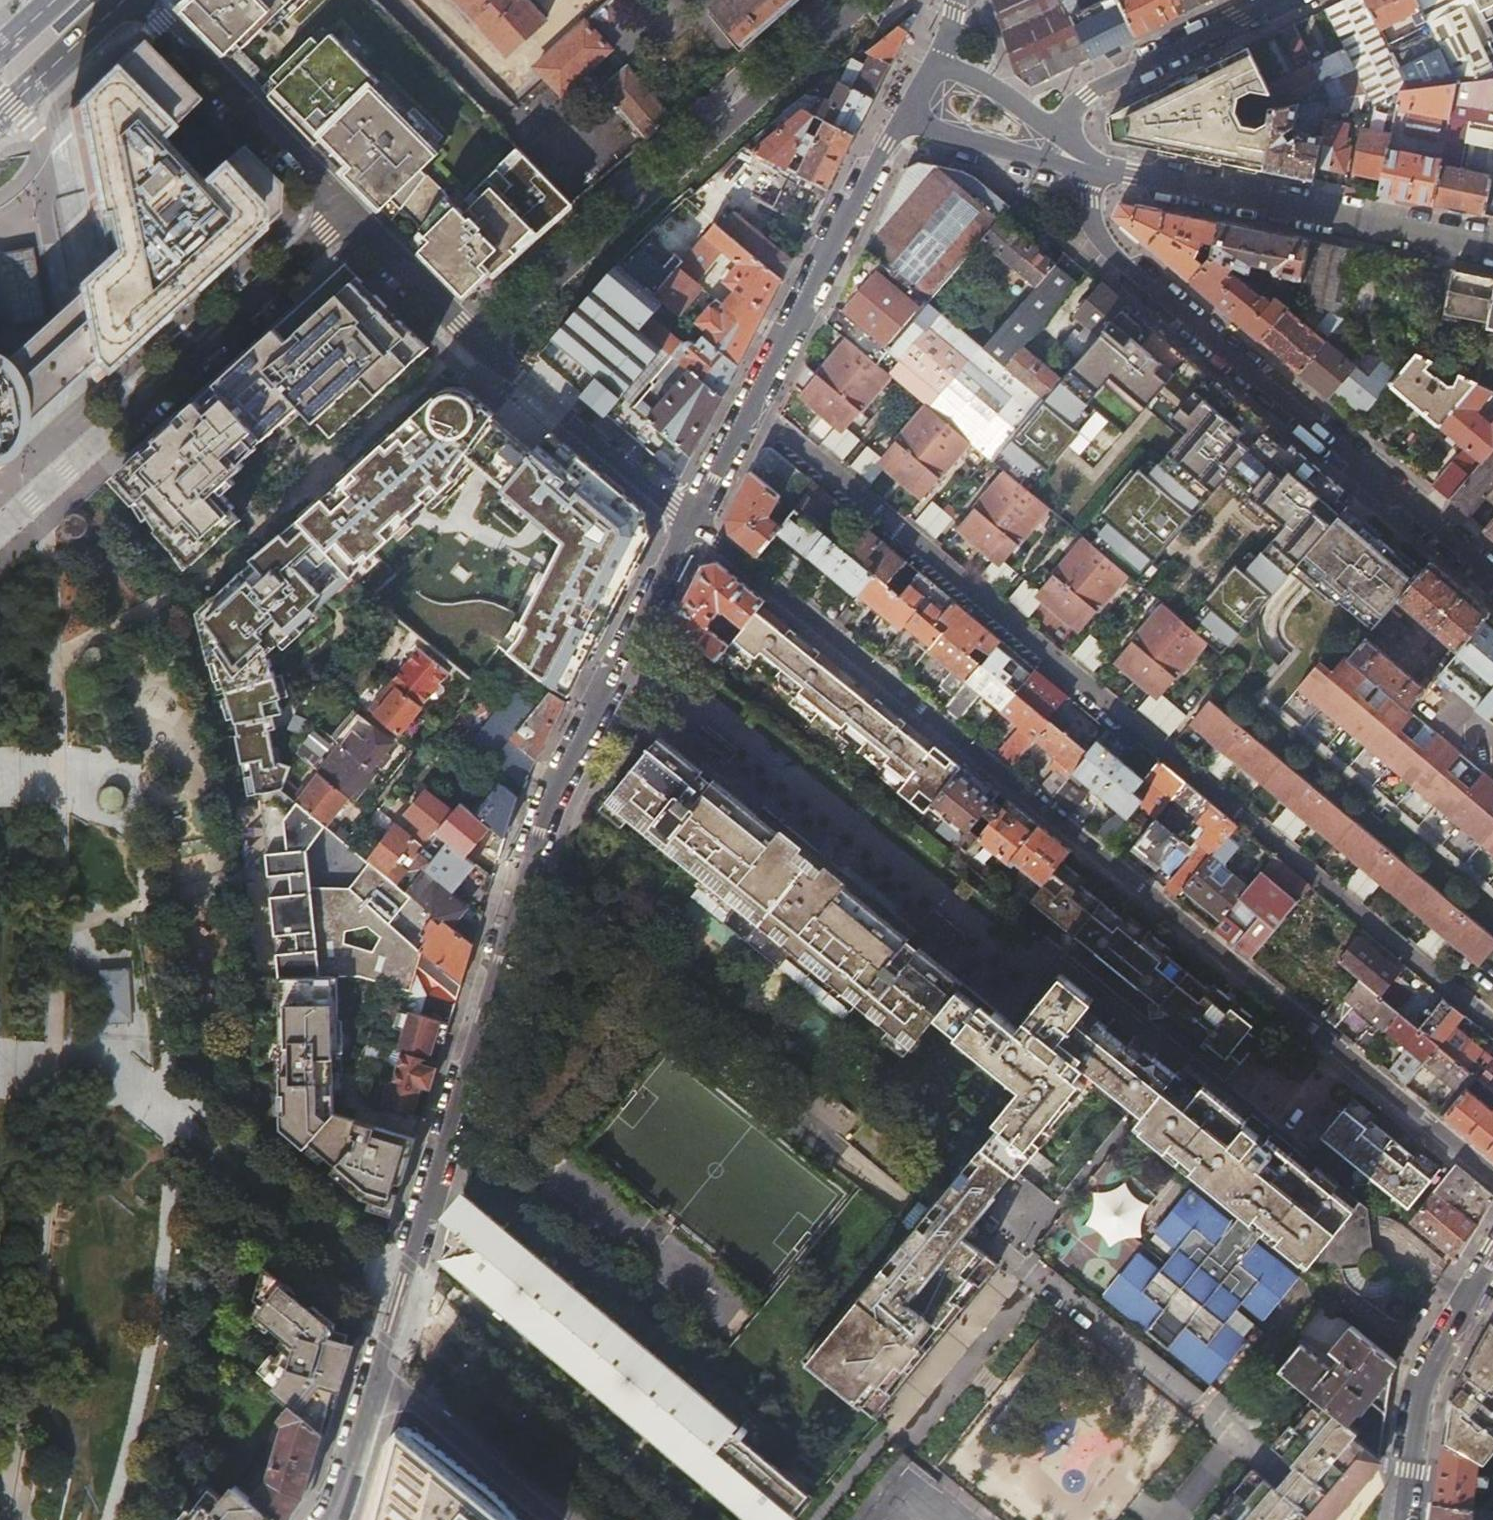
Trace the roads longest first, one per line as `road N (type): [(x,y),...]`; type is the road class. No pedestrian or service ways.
road 1 (residential): [(692,523),(538,831),(333,1519)]
road 2 (residential): [(1492,1176),(692,523)]
road 3 (residential): [(1492,1022),(753,404)]
road 4 (residential): [(1091,174),(1092,219),(1117,258),(1492,581)]
road 5 (residential): [(480,344),(871,0)]
road 6 (residential): [(0,524),(347,206)]
road 7 (residential): [(1492,248),(1127,173)]
road 8 (residential): [(907,114),(753,404)]
road 9 (residential): [(136,0),(347,206)]
road 10 (residential): [(480,344),(692,523)]
road 11 (residential): [(1401,1519),(1420,1397),(1492,1262)]
road 12 (residential): [(1060,135),(1089,94),(1277,0)]
road 13 (residential): [(347,206),(480,344)]
road 14 (secondary): [(0,110),(118,0)]
road 15 (residential): [(907,114),(951,136),(1043,160)]
road 16 (residential): [(1060,135),(998,90),(939,64)]
road 17 (residential): [(753,404),(692,523)]

